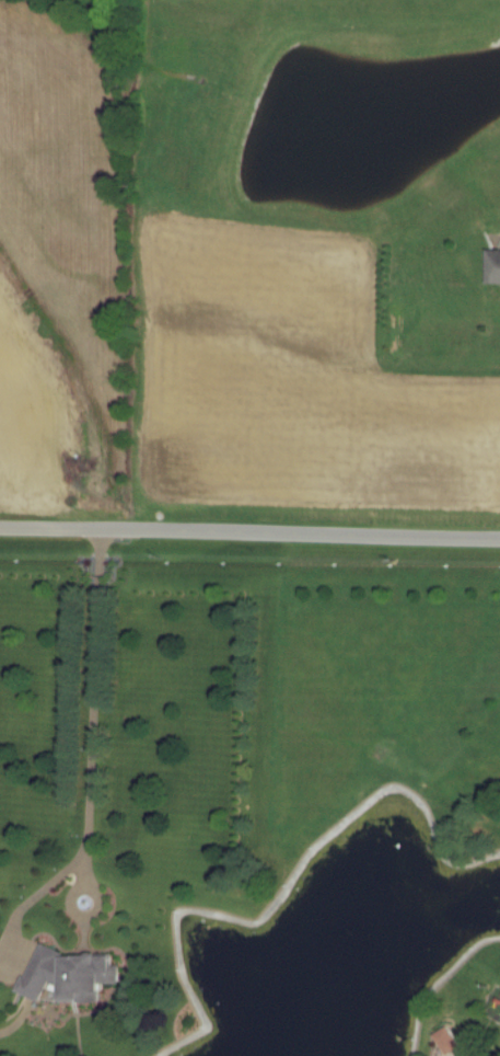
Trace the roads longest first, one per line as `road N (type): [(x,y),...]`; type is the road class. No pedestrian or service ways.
road 1 (tertiary): [(499,537),(0,527)]

